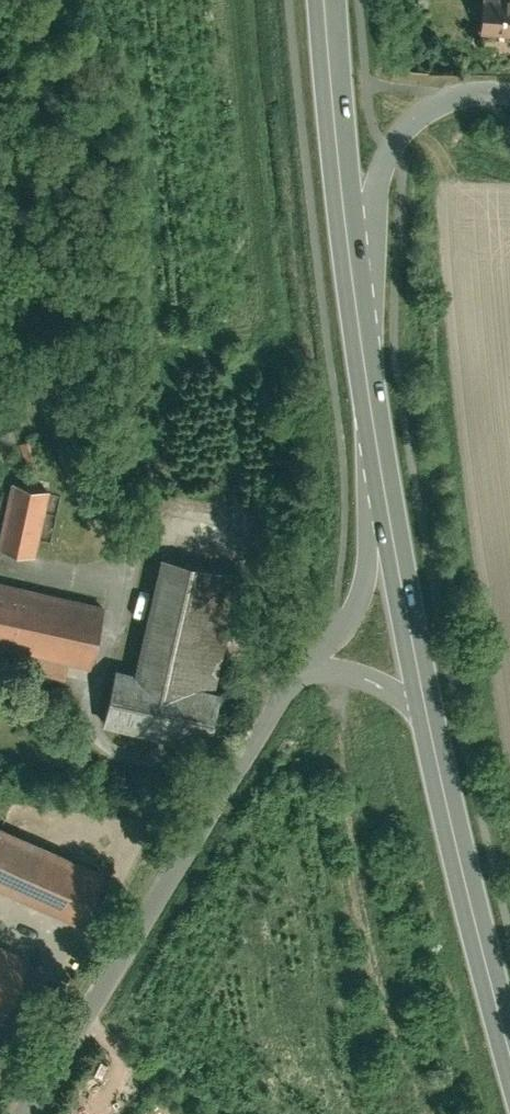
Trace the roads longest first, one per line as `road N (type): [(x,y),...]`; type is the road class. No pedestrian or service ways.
road 1 (unclassified): [(32,1113),(309,670)]
road 2 (primary): [(433,727),(509,1041)]
road 3 (primary): [(332,0),(359,310)]
road 4 (primary): [(359,310),(375,182),(393,139),(447,99),(509,95)]
road 5 (primary): [(384,457),(433,727)]
road 6 (primary): [(384,457),(361,597),(309,670)]
road 7 (primary): [(359,310),(384,457)]
road 8 (primary): [(309,670),(371,674),(433,727)]

